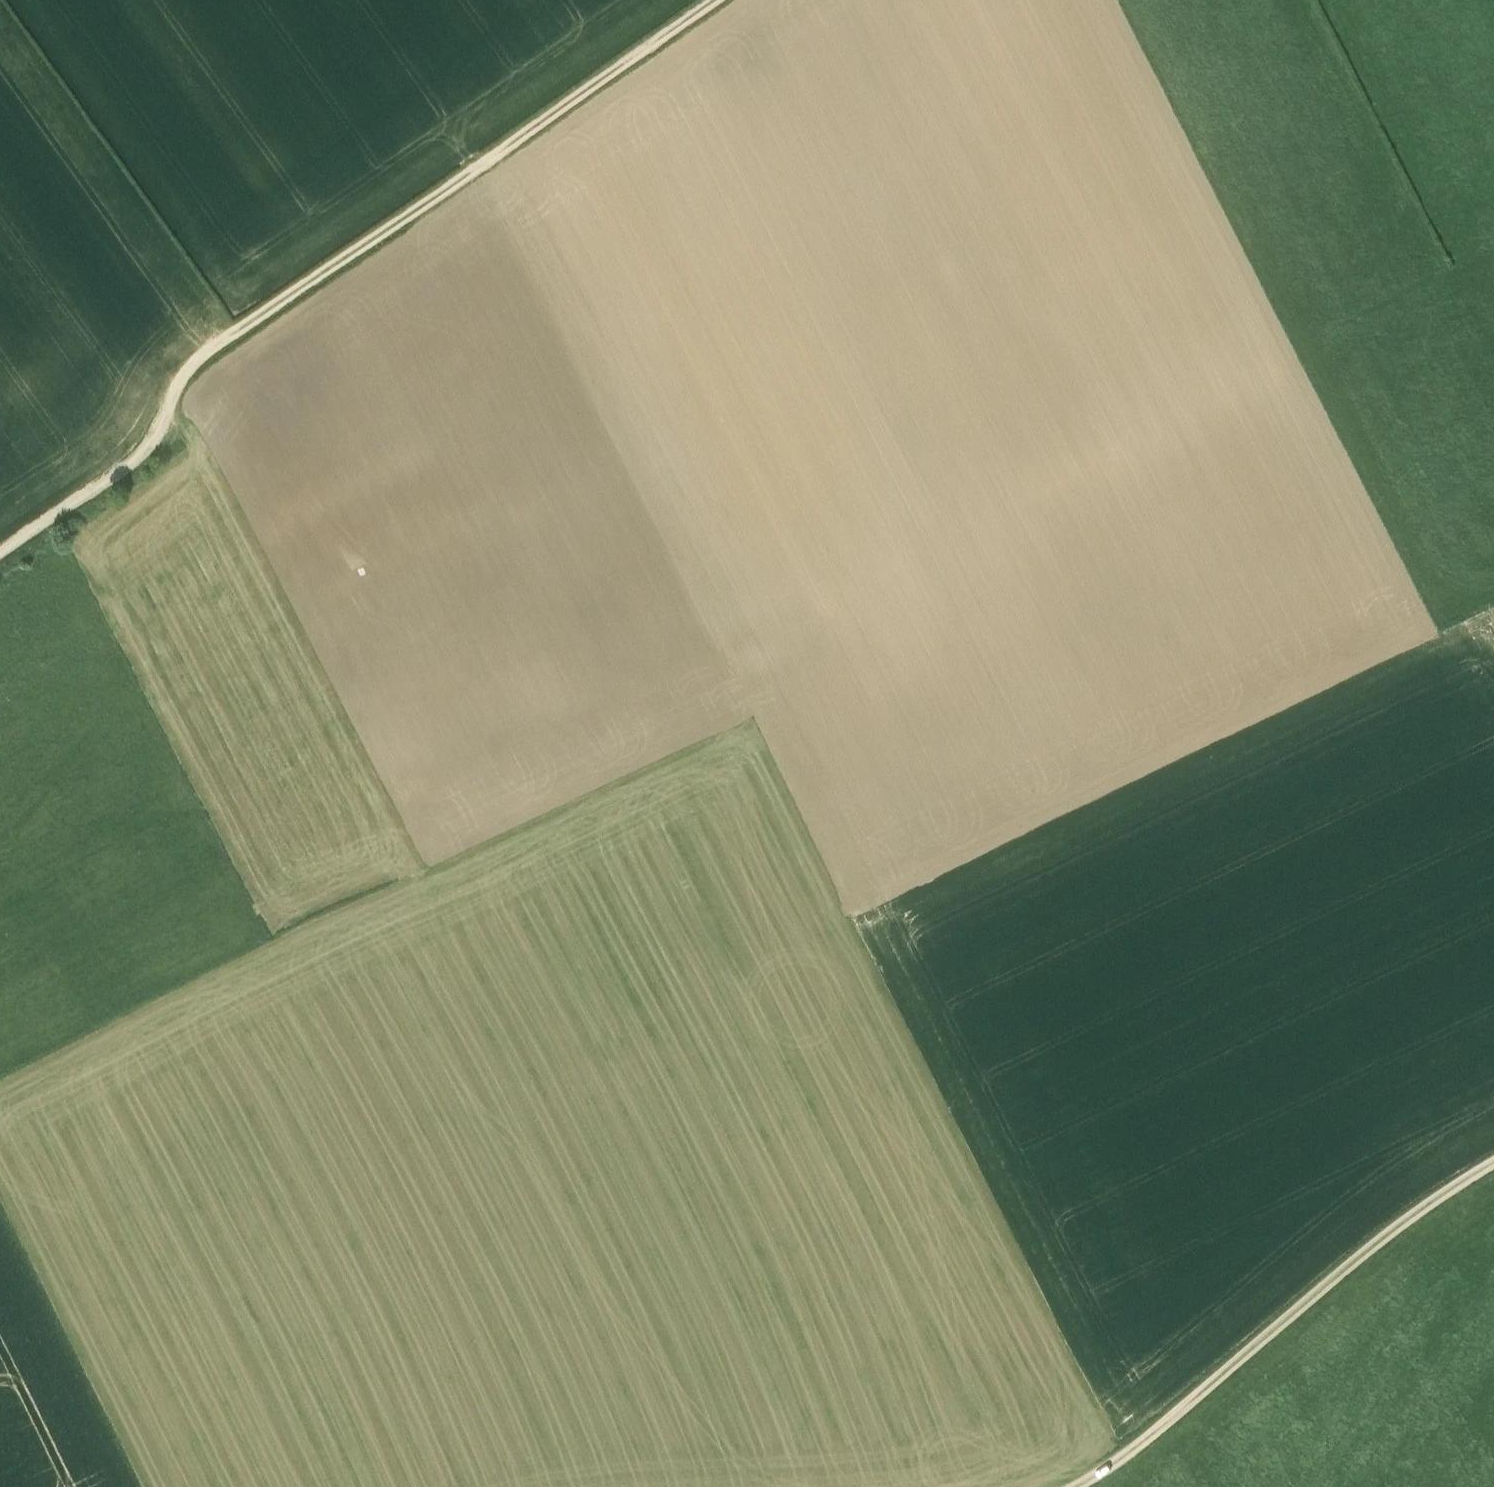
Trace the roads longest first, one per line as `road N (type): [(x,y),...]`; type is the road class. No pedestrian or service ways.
road 1 (track): [(712,0),(204,353),(184,376),(153,450),(0,555)]
road 2 (track): [(1493,1165),(1355,1261),(1078,1486)]

